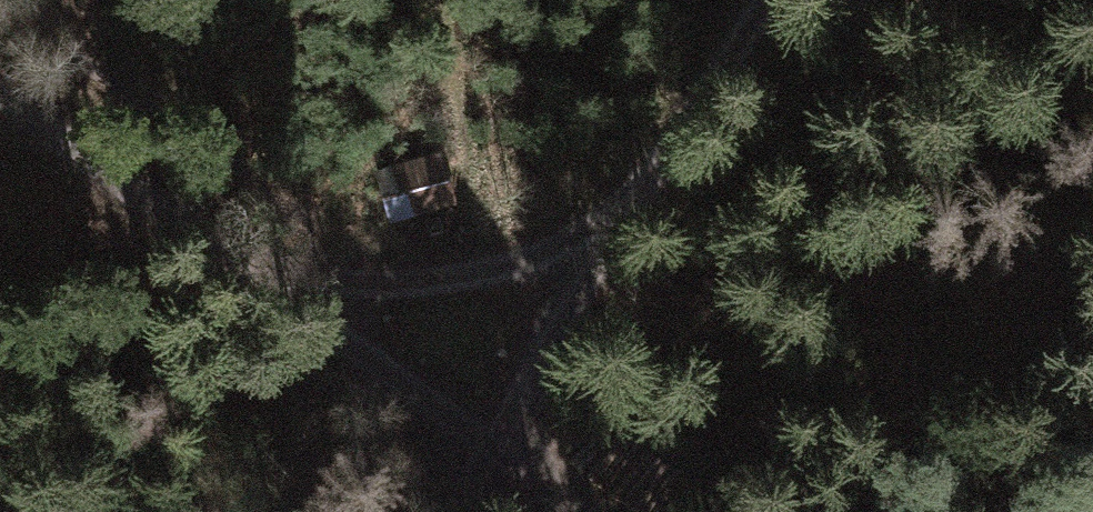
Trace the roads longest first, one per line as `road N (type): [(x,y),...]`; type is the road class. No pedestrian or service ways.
road 1 (track): [(582,511),(0,96)]
road 2 (track): [(274,293),(481,277),(606,239)]
road 3 (track): [(447,511),(606,239)]
road 4 (track): [(606,239),(752,0)]
road 5 (track): [(481,277),(442,0)]

